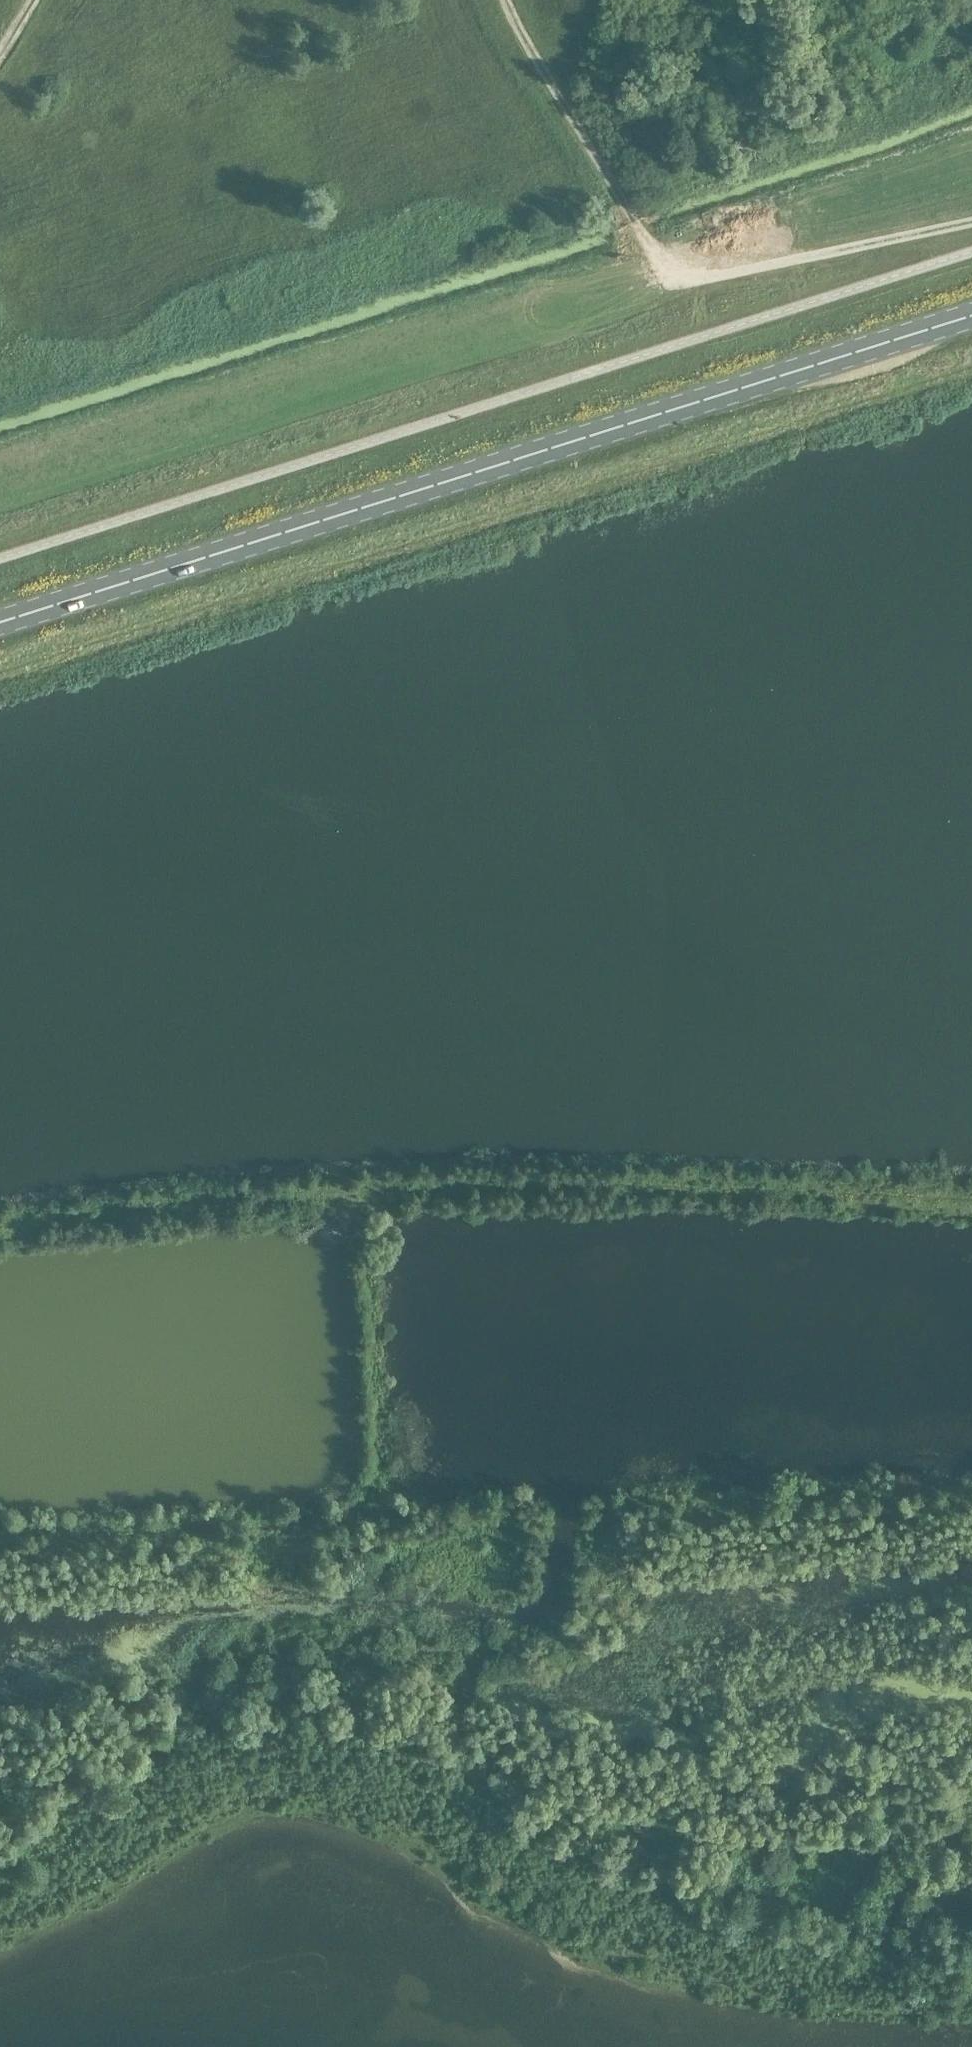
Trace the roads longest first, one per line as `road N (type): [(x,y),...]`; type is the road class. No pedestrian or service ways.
road 1 (secondary): [(971,317),(0,622)]

